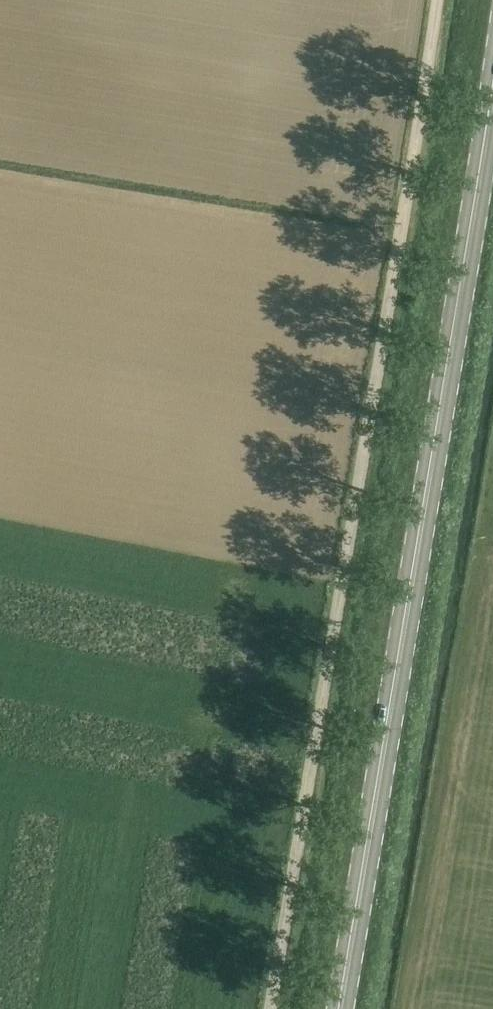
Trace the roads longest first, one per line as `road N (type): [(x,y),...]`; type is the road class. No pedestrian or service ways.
road 1 (unclassified): [(269,1008),(437,0)]
road 2 (primary): [(340,1008),(492,89)]

